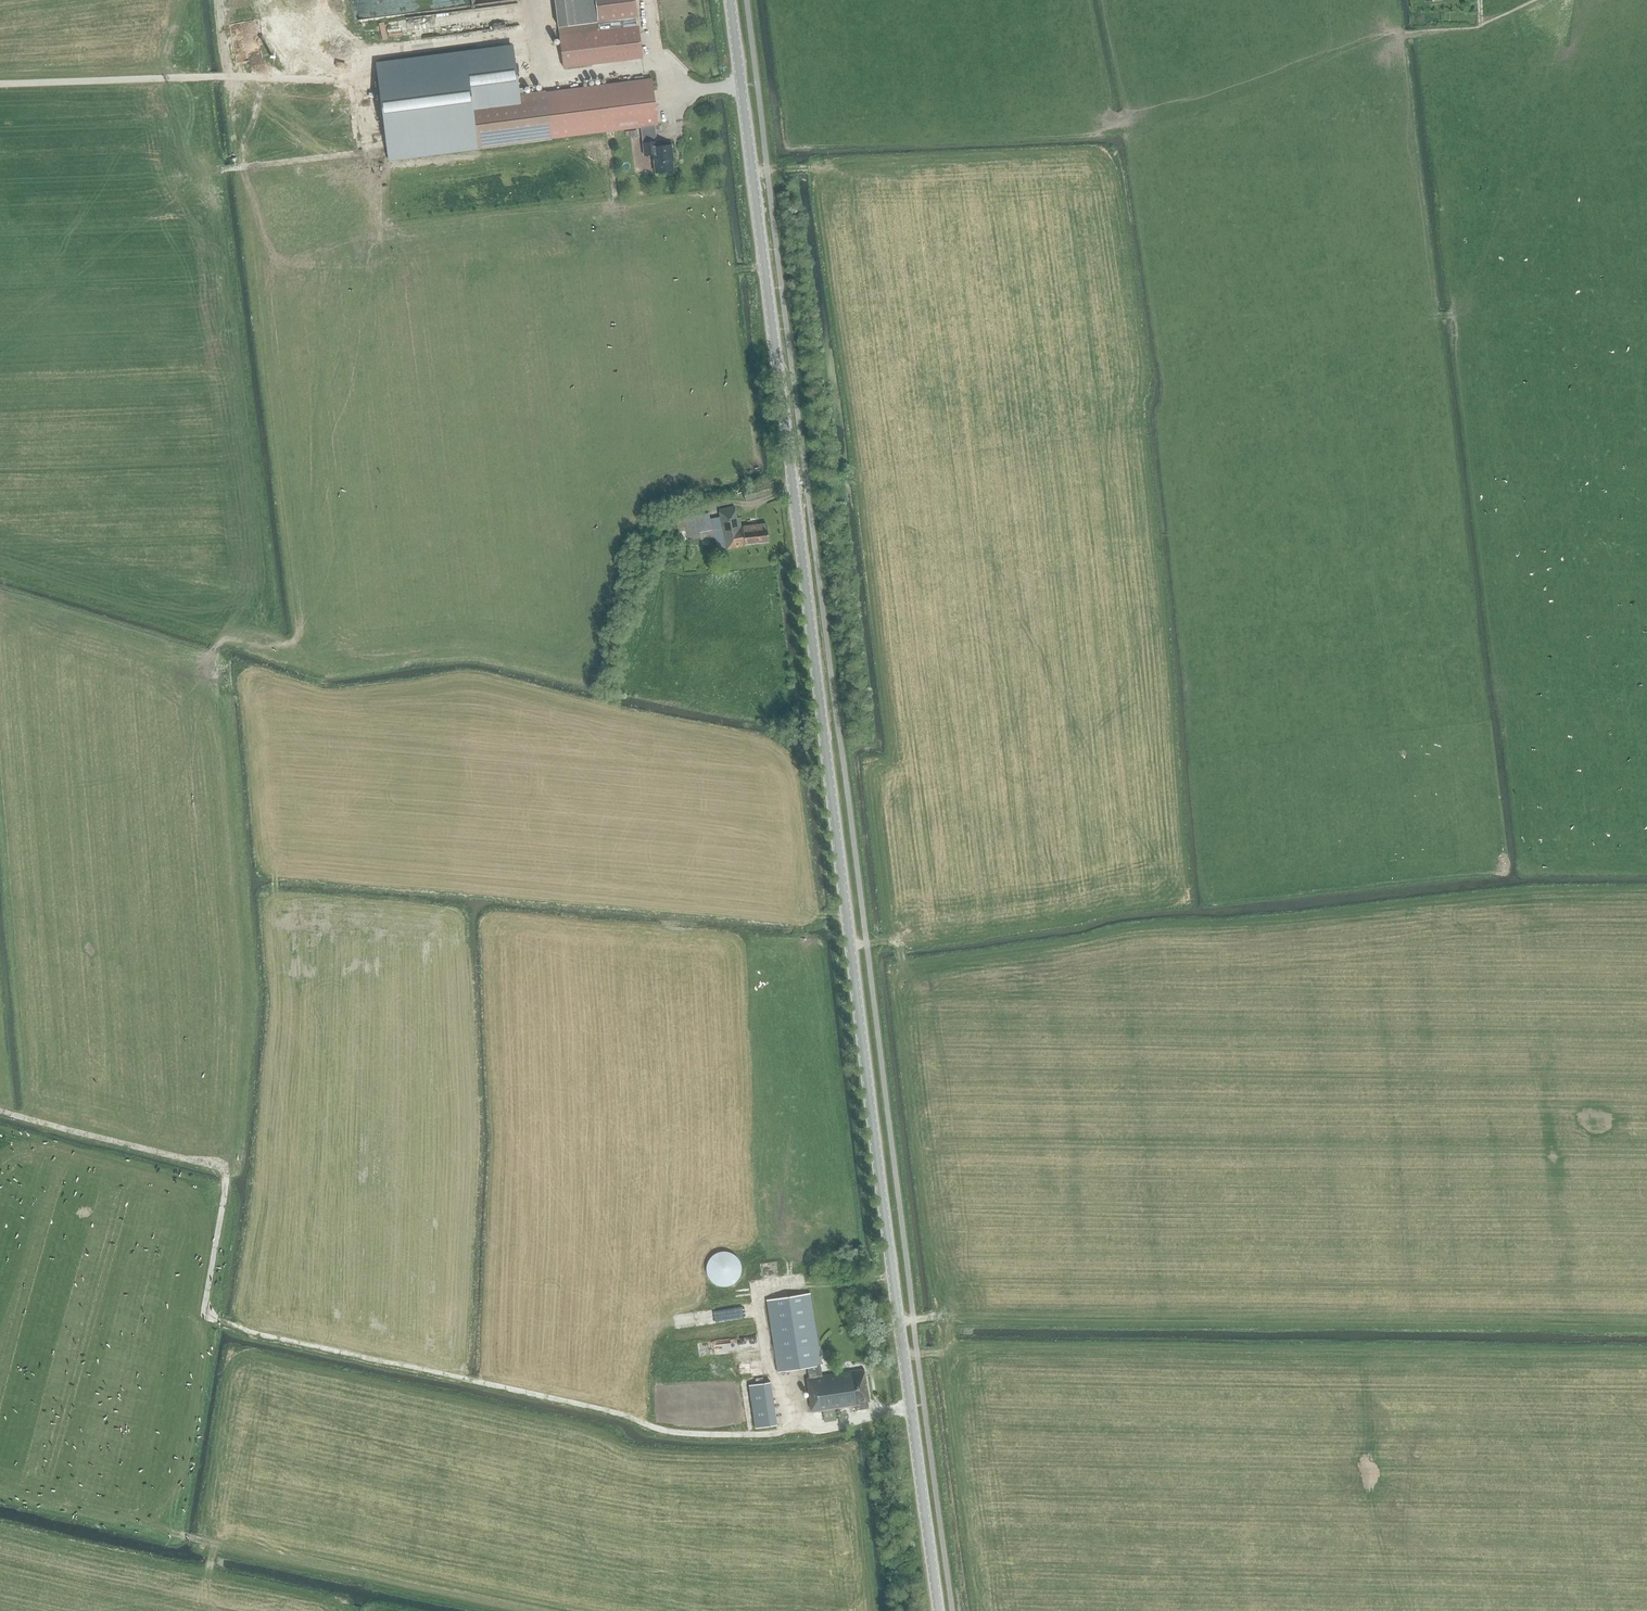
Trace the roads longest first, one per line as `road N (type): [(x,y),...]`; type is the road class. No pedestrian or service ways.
road 1 (unclassified): [(938,1610),(730,0)]
road 2 (track): [(752,1434),(660,1429),(213,1318),(205,1298),(225,1192),(221,1168),(0,1111)]
road 3 (track): [(0,84),(362,81)]

